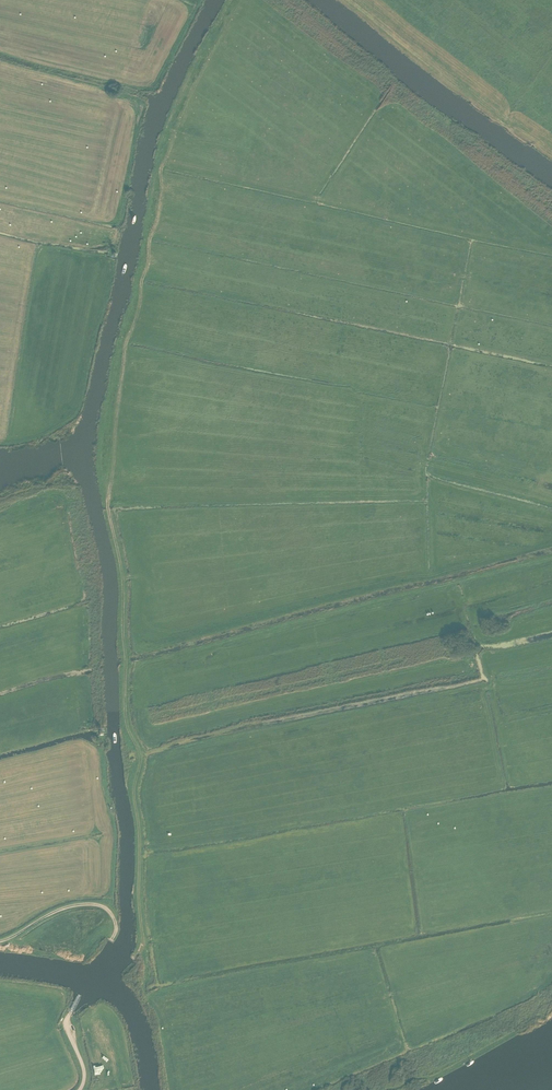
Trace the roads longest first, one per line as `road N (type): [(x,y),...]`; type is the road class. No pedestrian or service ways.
road 1 (track): [(134,958),(144,942),(133,791),(141,755),(125,716),(123,576),(108,511)]
road 2 (track): [(113,937),(114,917),(90,904),(64,907),(0,941)]

